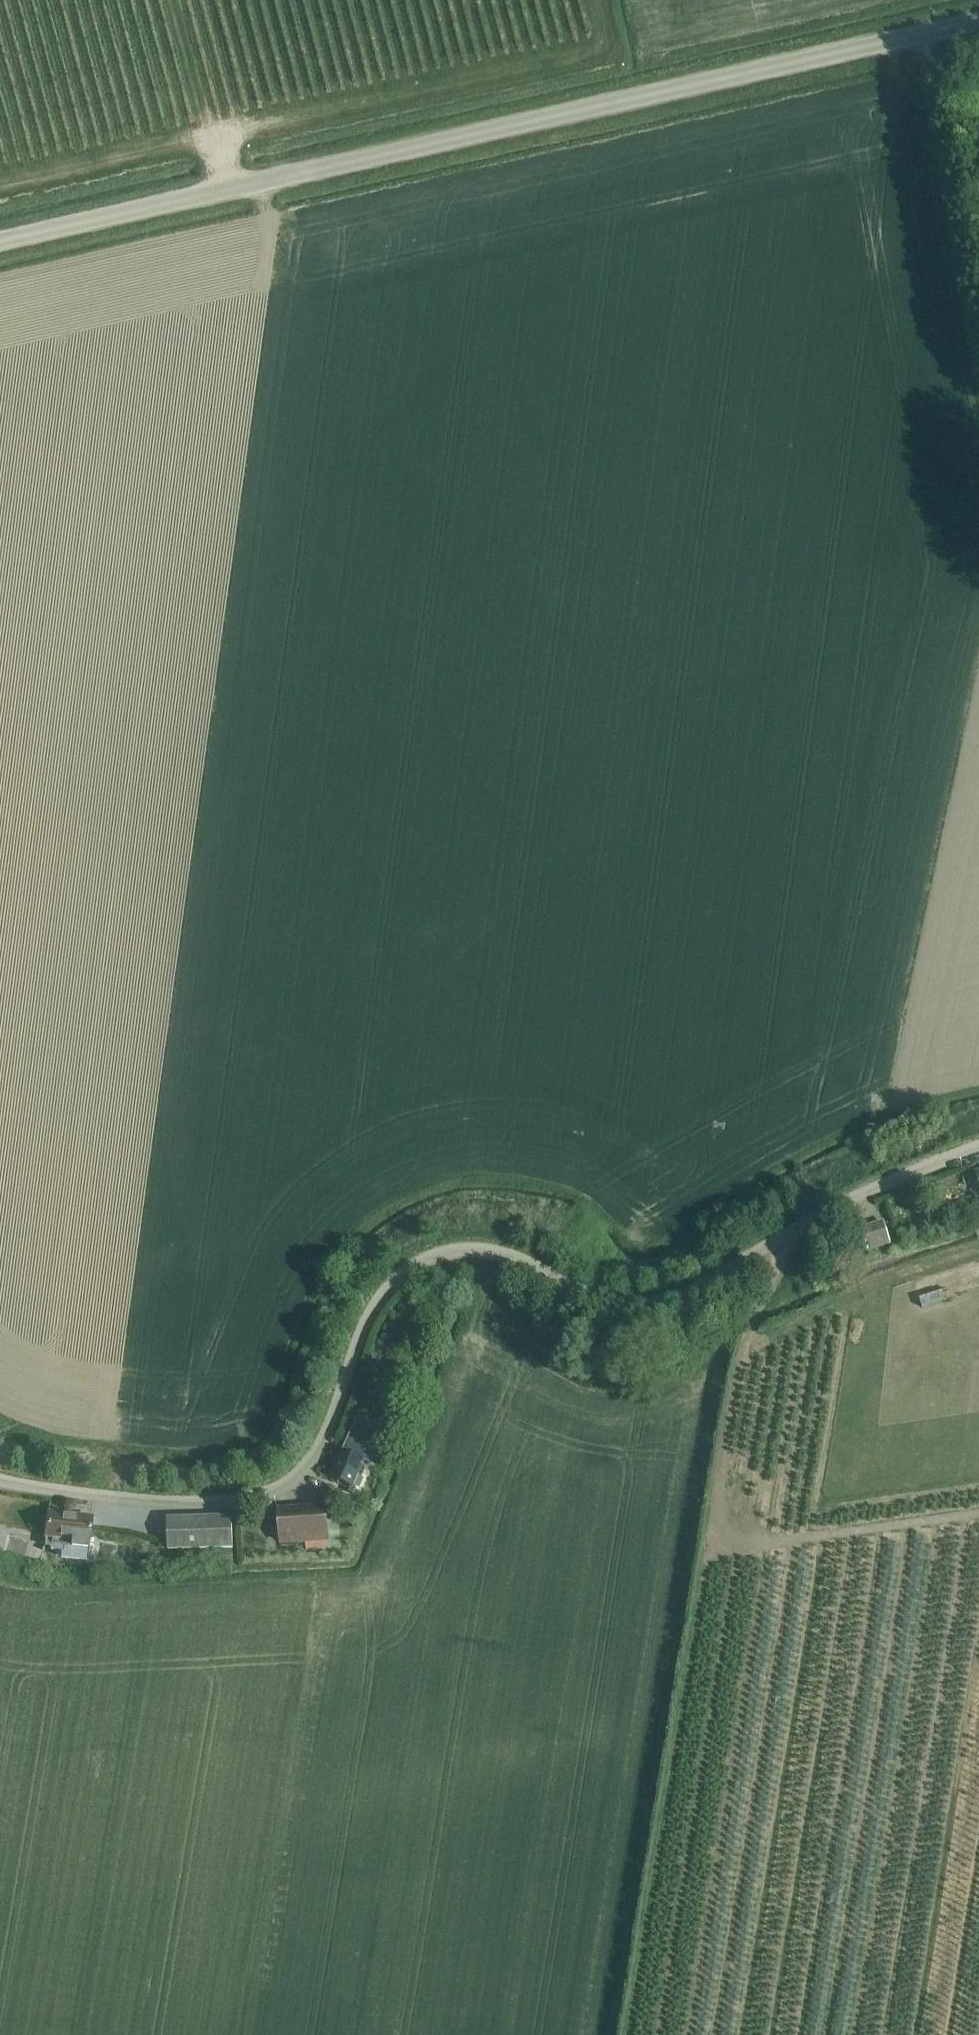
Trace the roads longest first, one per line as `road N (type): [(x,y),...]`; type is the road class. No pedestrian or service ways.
road 1 (unclassified): [(0,1481),(149,1505),(244,1500),(290,1482),(314,1459),(368,1315),(387,1285),(436,1255),(503,1254),(582,1295),(650,1304),(703,1286),(813,1218),(978,1148)]
road 2 (unclassified): [(0,243),(978,25)]

